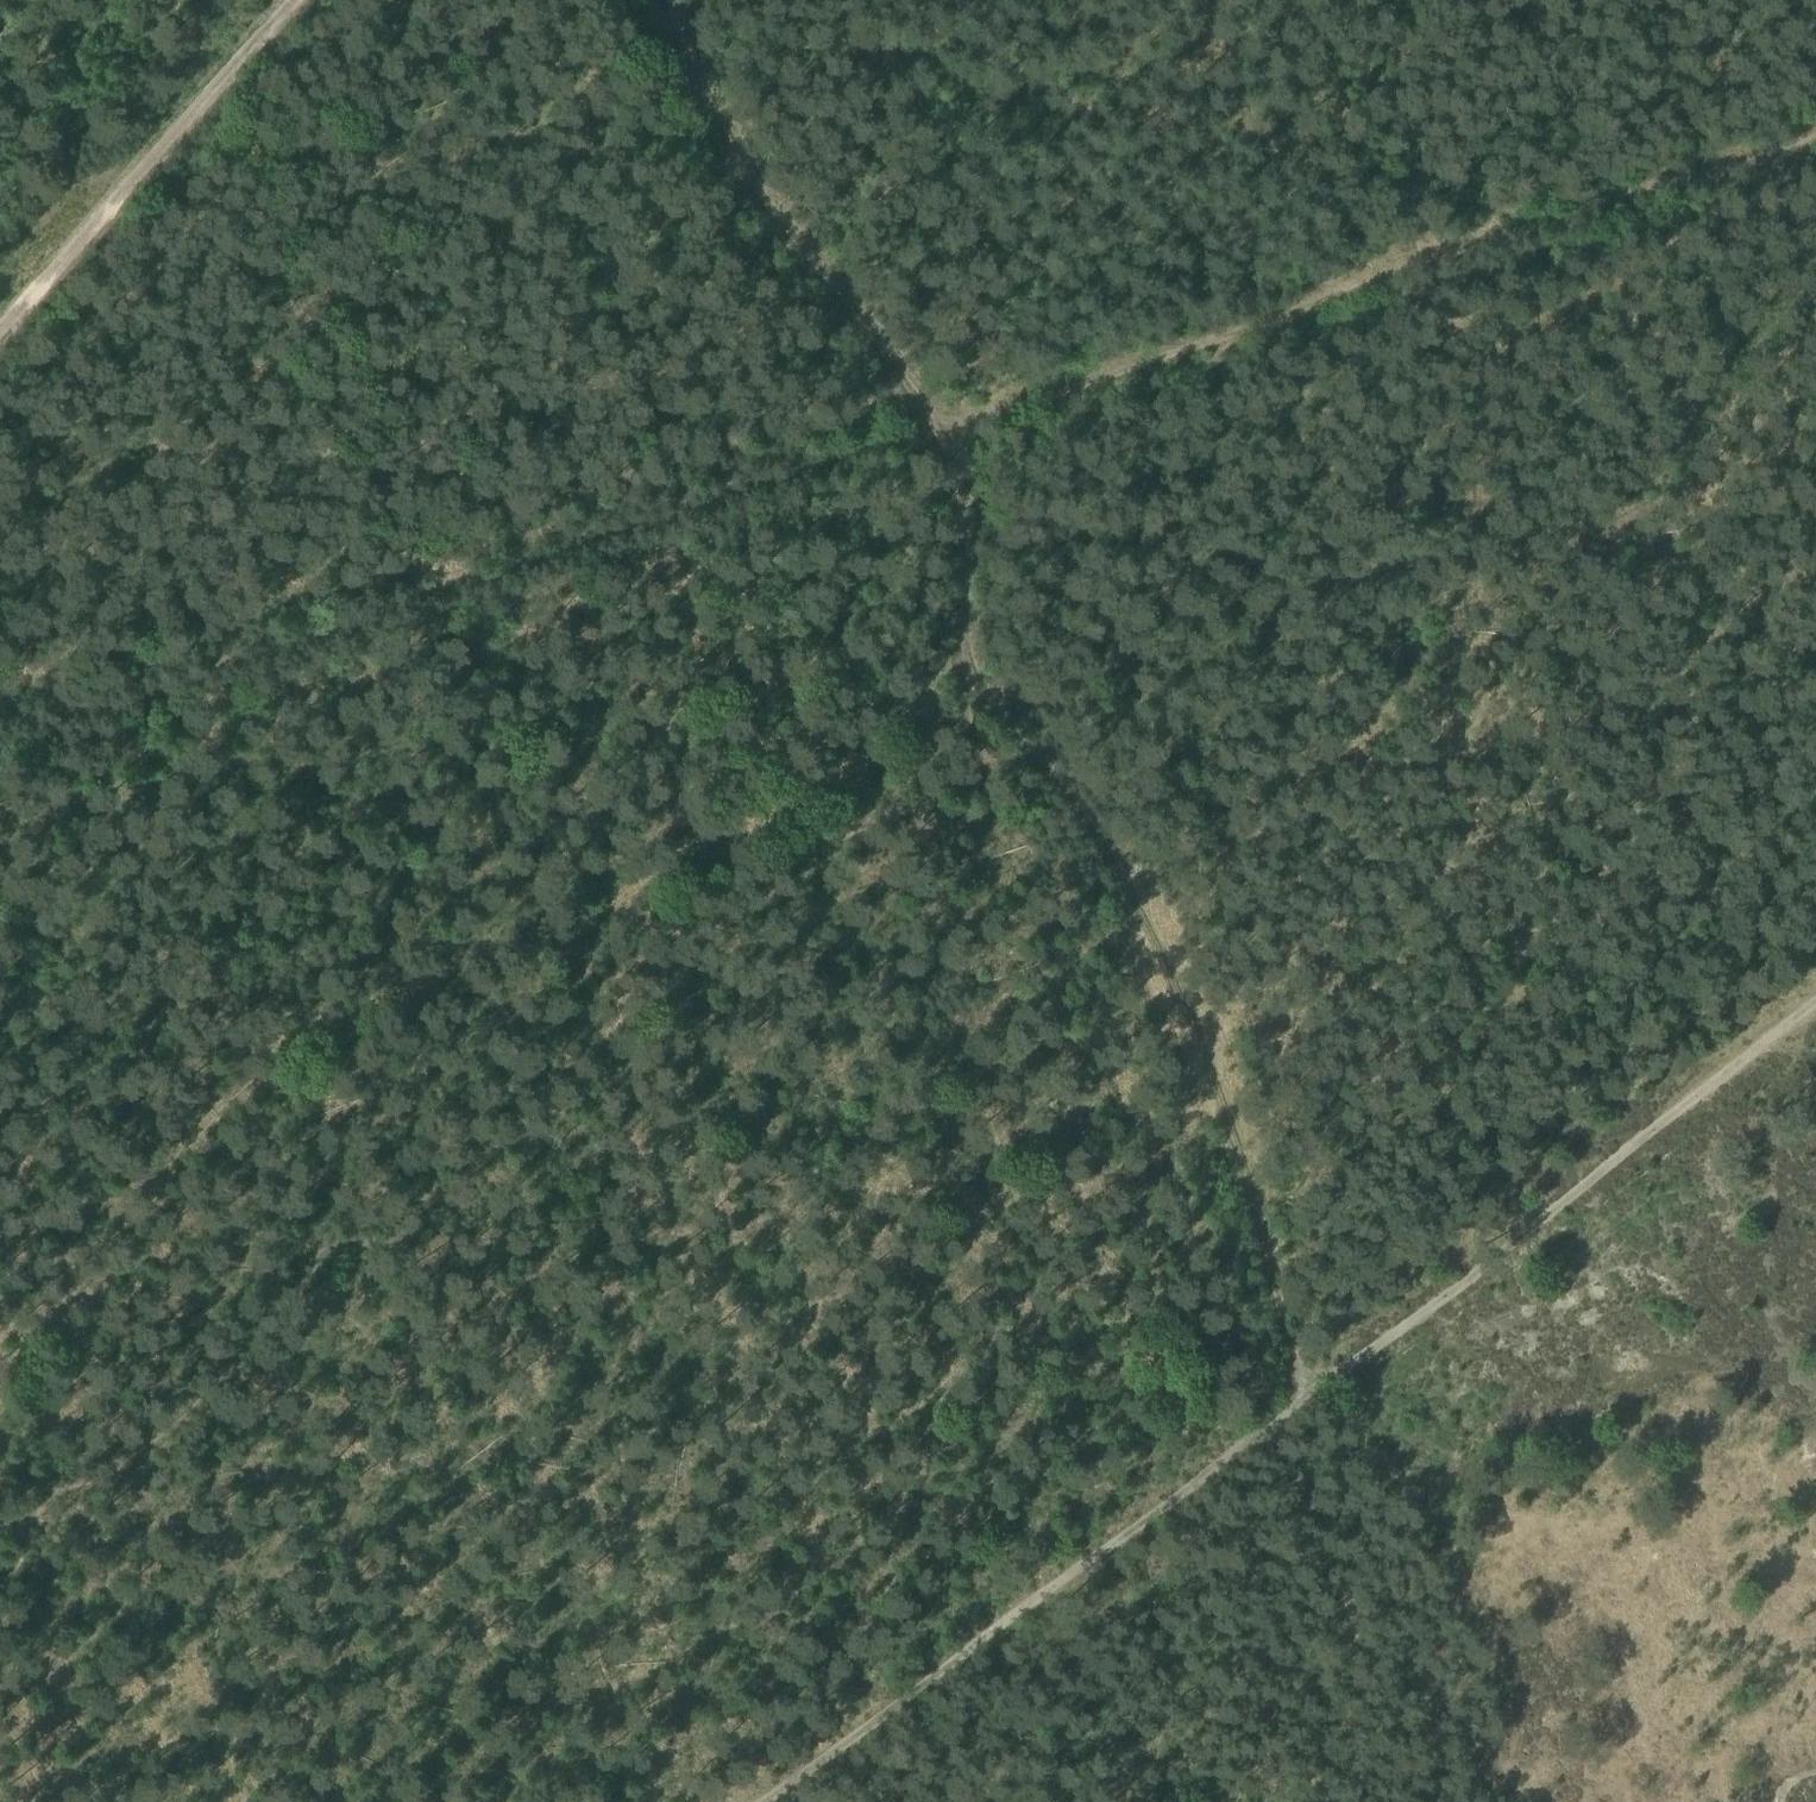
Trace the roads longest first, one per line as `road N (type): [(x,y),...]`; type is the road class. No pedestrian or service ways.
road 1 (track): [(1815,134),(938,431)]
road 2 (track): [(1295,1396),(1221,1100),(1147,919),(963,659)]
road 3 (track): [(765,1801),(1295,1396)]
road 4 (track): [(1295,1396),(1453,1293),(1815,1000)]
road 5 (track): [(667,0),(791,230),(917,391),(938,431)]
road 6 (track): [(305,0),(0,338)]

